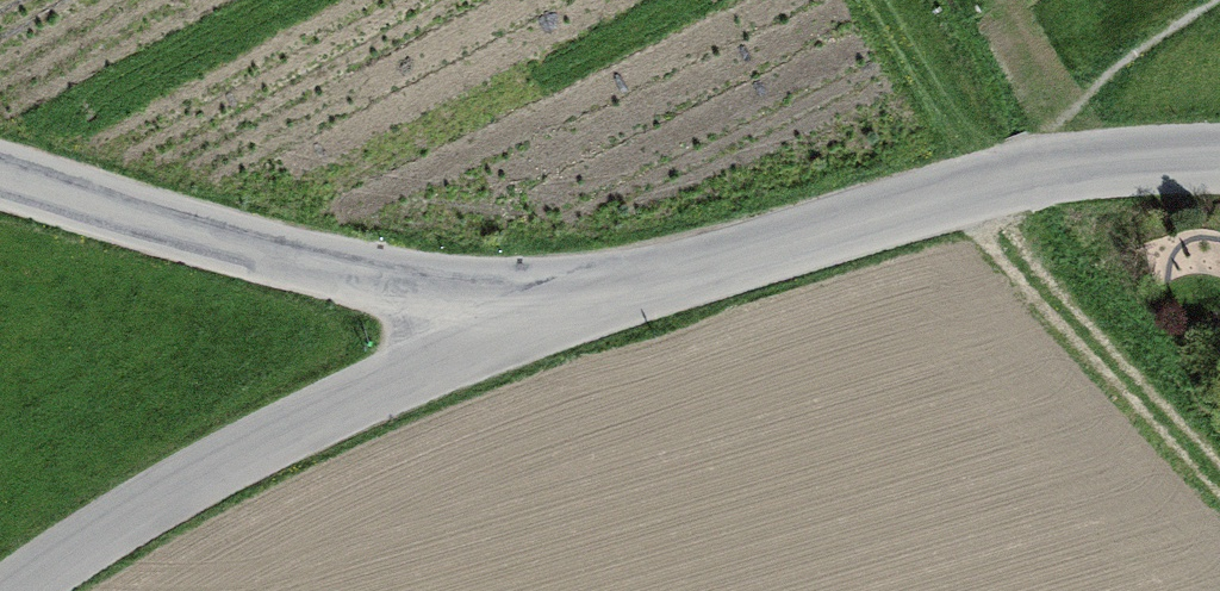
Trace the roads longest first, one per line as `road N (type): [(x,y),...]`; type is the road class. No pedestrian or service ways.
road 1 (residential): [(546,315),(965,190),(1219,159)]
road 2 (unclassified): [(13,590),(151,500),(546,315)]
road 3 (unclassified): [(546,315),(0,174)]
road 4 (track): [(965,190),(1219,484)]

